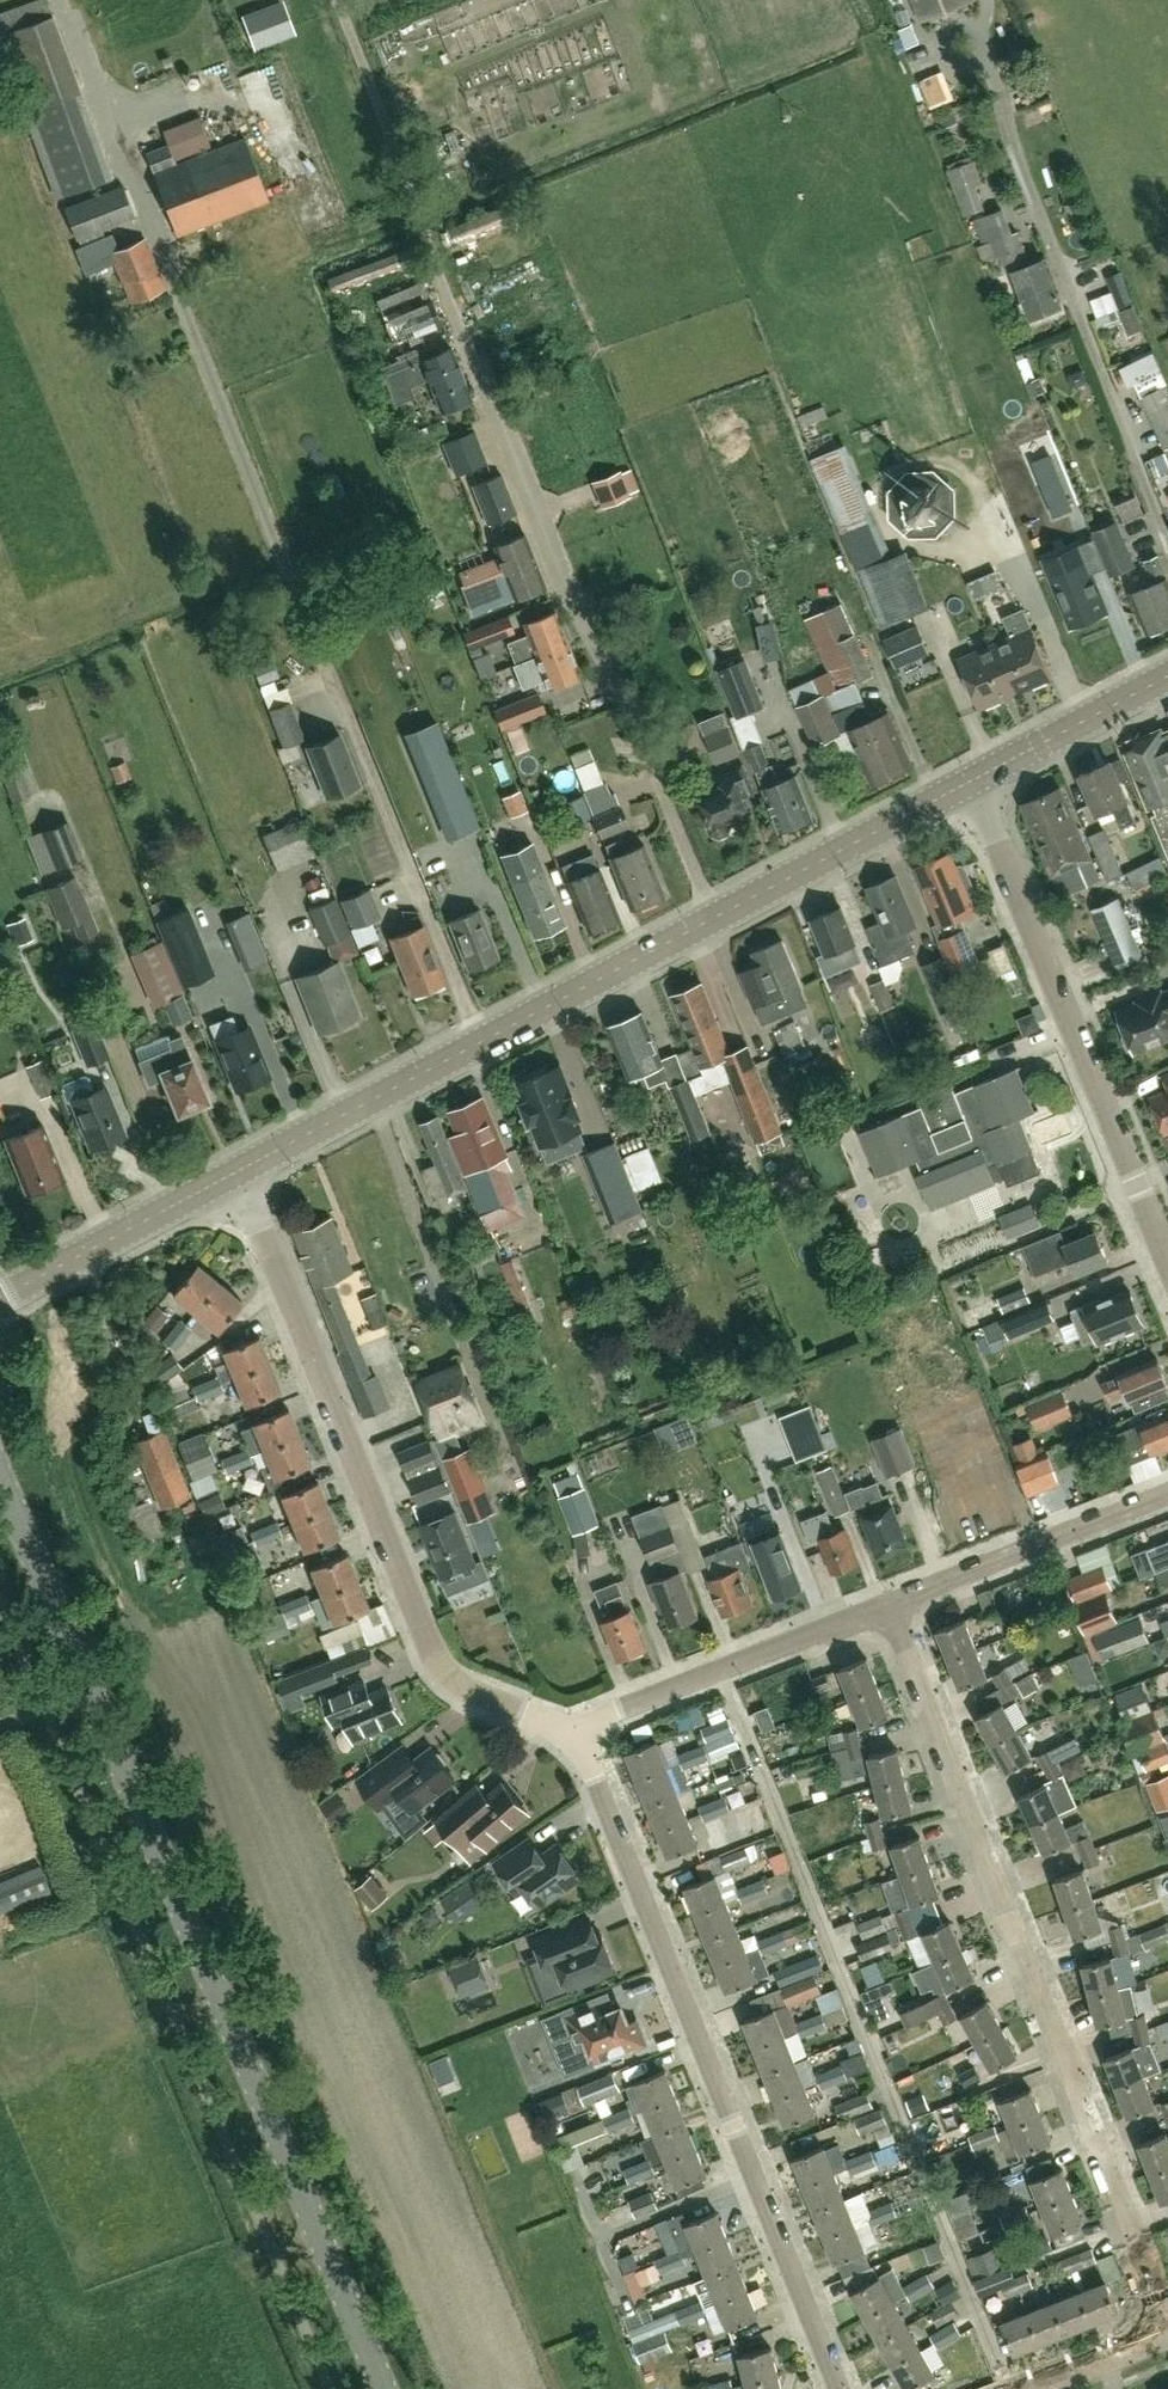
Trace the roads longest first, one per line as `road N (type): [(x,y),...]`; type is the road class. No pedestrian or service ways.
road 1 (secondary): [(385,2388),(0,1473)]
road 2 (secondary): [(239,1169),(975,779)]
road 3 (residential): [(1167,2321),(887,1603)]
road 4 (residential): [(576,1729),(841,2388)]
road 5 (residential): [(576,1729),(486,1697),(433,1652),(239,1169)]
road 6 (residential): [(1167,1258),(975,779)]
road 7 (residential): [(576,1729),(887,1603)]
road 8 (residential): [(887,1603),(1167,1490)]
road 9 (secondary): [(0,1300),(239,1169)]
road 10 (secondary): [(975,779),(1167,676)]
road 11 (residential): [(1044,2388),(1167,2339)]

